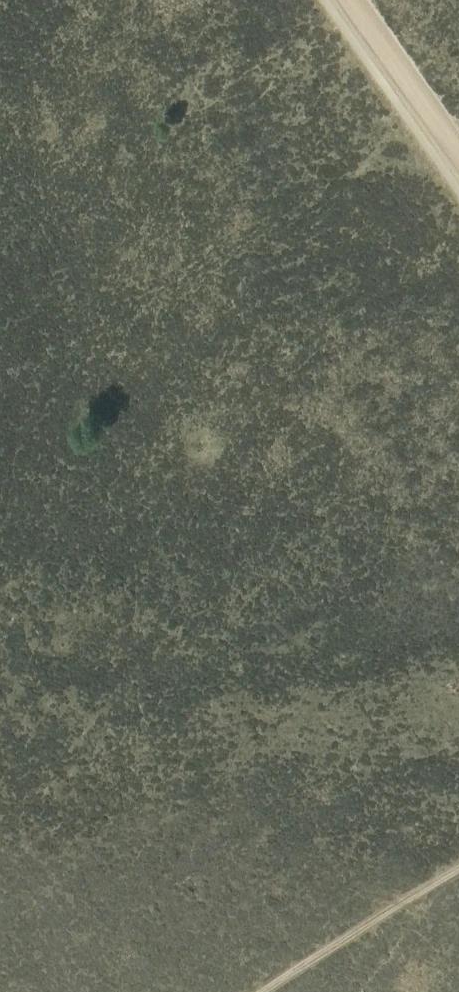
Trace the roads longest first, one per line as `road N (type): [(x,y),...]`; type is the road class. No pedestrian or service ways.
road 1 (track): [(264,991),(458,871)]
road 2 (track): [(347,0),(458,160)]

